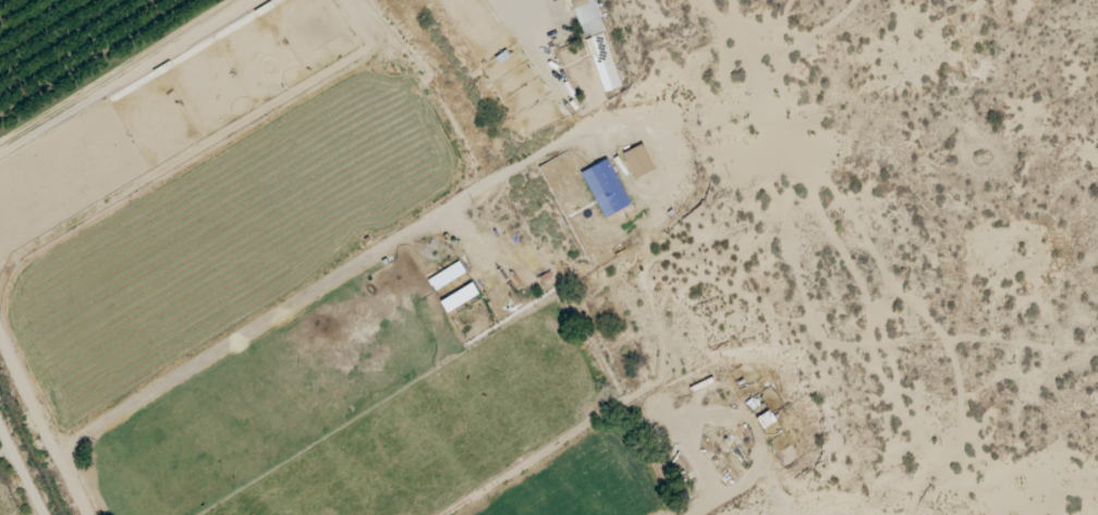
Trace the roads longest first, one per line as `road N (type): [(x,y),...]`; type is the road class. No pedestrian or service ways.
road 1 (residential): [(0,347),(80,514)]

